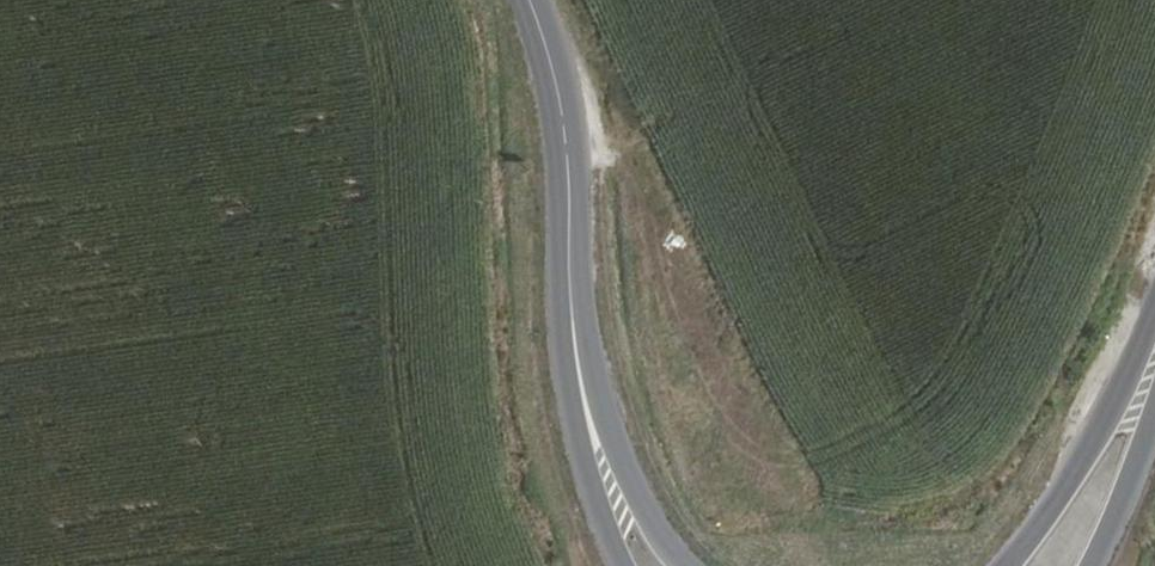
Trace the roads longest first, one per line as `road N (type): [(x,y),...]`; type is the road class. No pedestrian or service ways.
road 1 (tertiary): [(679,565),(641,506),(579,288)]
road 2 (tertiary): [(534,0),(563,88),(579,288)]
road 3 (tertiary): [(579,288),(577,433),(599,523),(620,565)]
road 4 (primary): [(1154,328),(1112,420),(1013,565)]
road 5 (primary): [(1100,565),(1154,443)]

